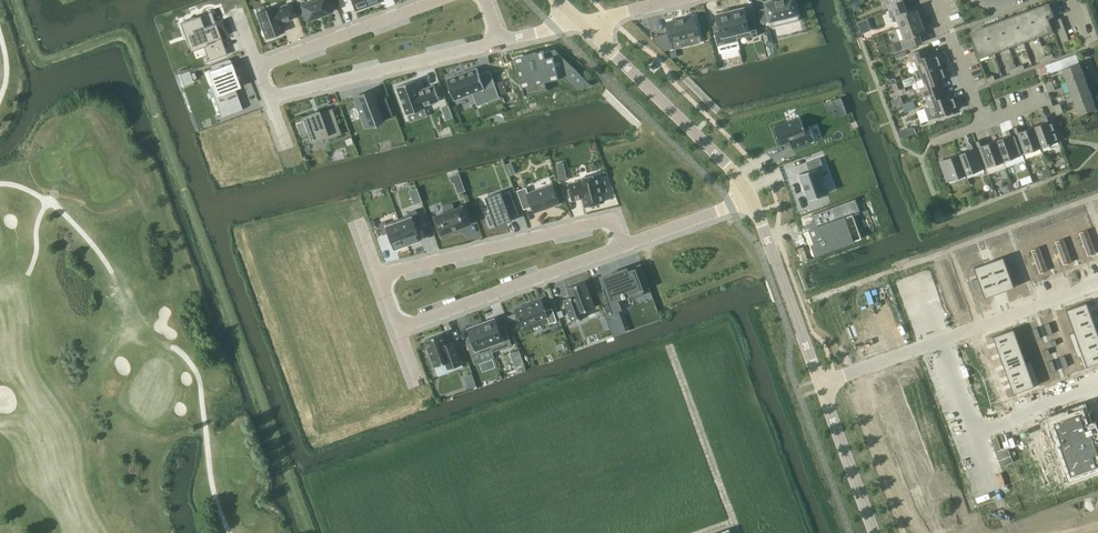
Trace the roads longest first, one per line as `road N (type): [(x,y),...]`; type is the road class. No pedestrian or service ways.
road 1 (residential): [(623,245),(612,220),(378,278)]
road 2 (residential): [(583,22),(748,181),(754,198)]
road 3 (residential): [(267,97),(503,39)]
road 4 (residential): [(396,328),(623,245)]
road 5 (residential): [(754,198),(820,383)]
road 6 (residential): [(440,0),(256,67)]
road 7 (track): [(737,532),(670,349)]
road 8 (residential): [(937,341),(1097,283)]
road 9 (residential): [(820,383),(876,532)]
road 10 (residential): [(623,245),(754,198)]
road 11 (residential): [(973,434),(1097,386)]
road 12 (residential): [(981,125),(938,0)]
road 13 (residential): [(820,383),(937,341)]

